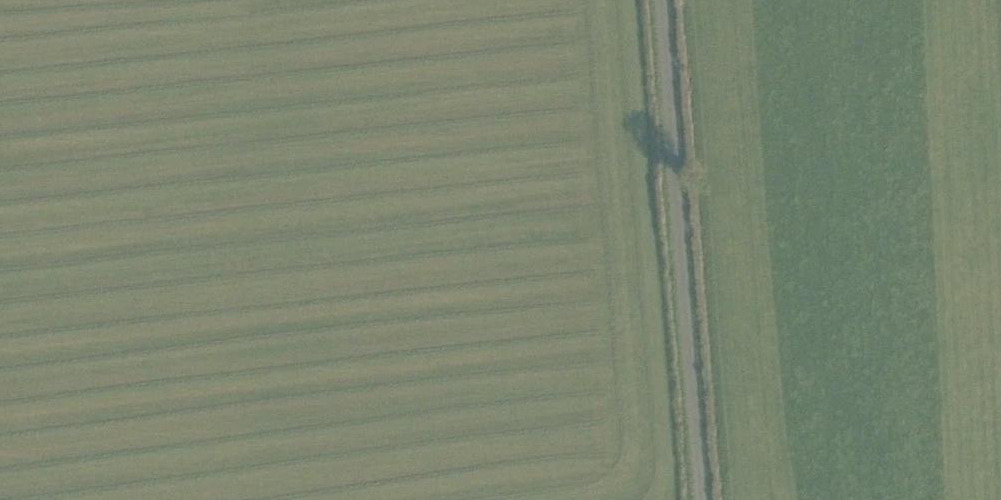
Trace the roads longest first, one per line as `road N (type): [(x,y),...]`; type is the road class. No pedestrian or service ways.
road 1 (unclassified): [(699,499),(662,0)]

